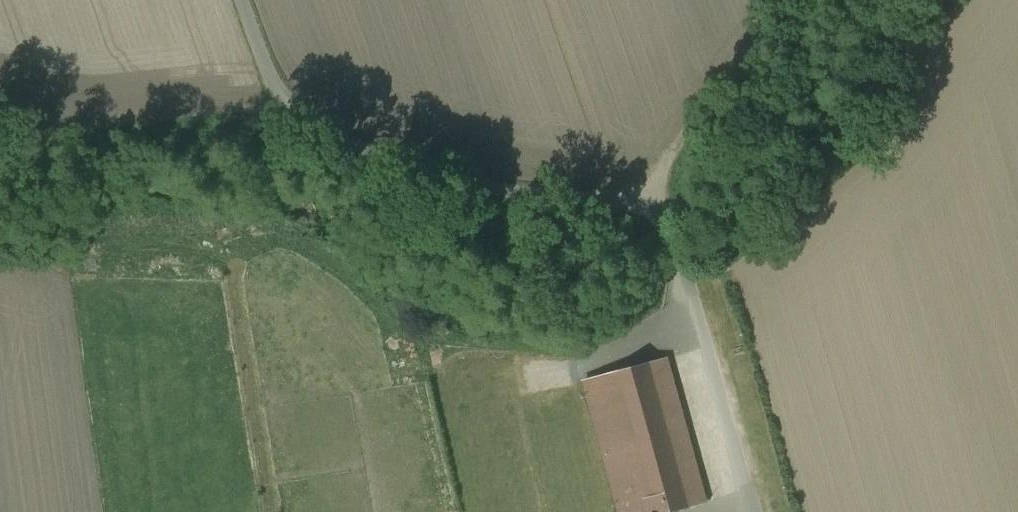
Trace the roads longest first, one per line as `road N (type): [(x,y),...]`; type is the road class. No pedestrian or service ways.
road 1 (unclassified): [(754,511),(683,269),(660,217),(448,180),(324,138),(277,85),(244,0)]
road 2 (track): [(792,0),(699,119),(646,213)]

